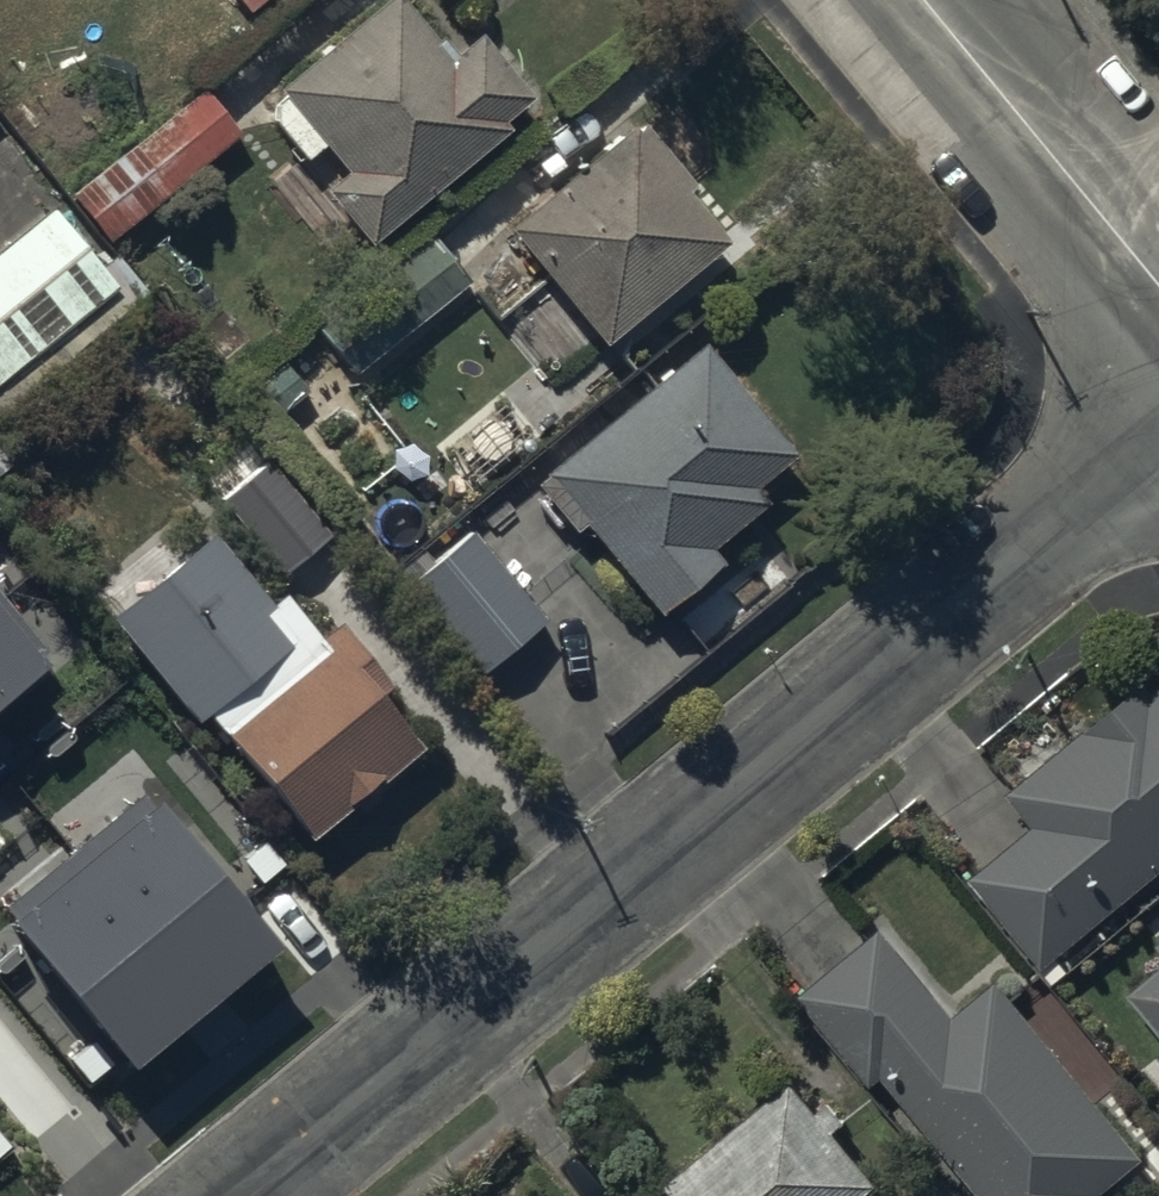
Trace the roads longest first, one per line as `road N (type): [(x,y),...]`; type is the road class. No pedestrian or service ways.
road 1 (residential): [(243,1195),(1158,440)]
road 2 (tertiary): [(926,0),(1158,281)]

